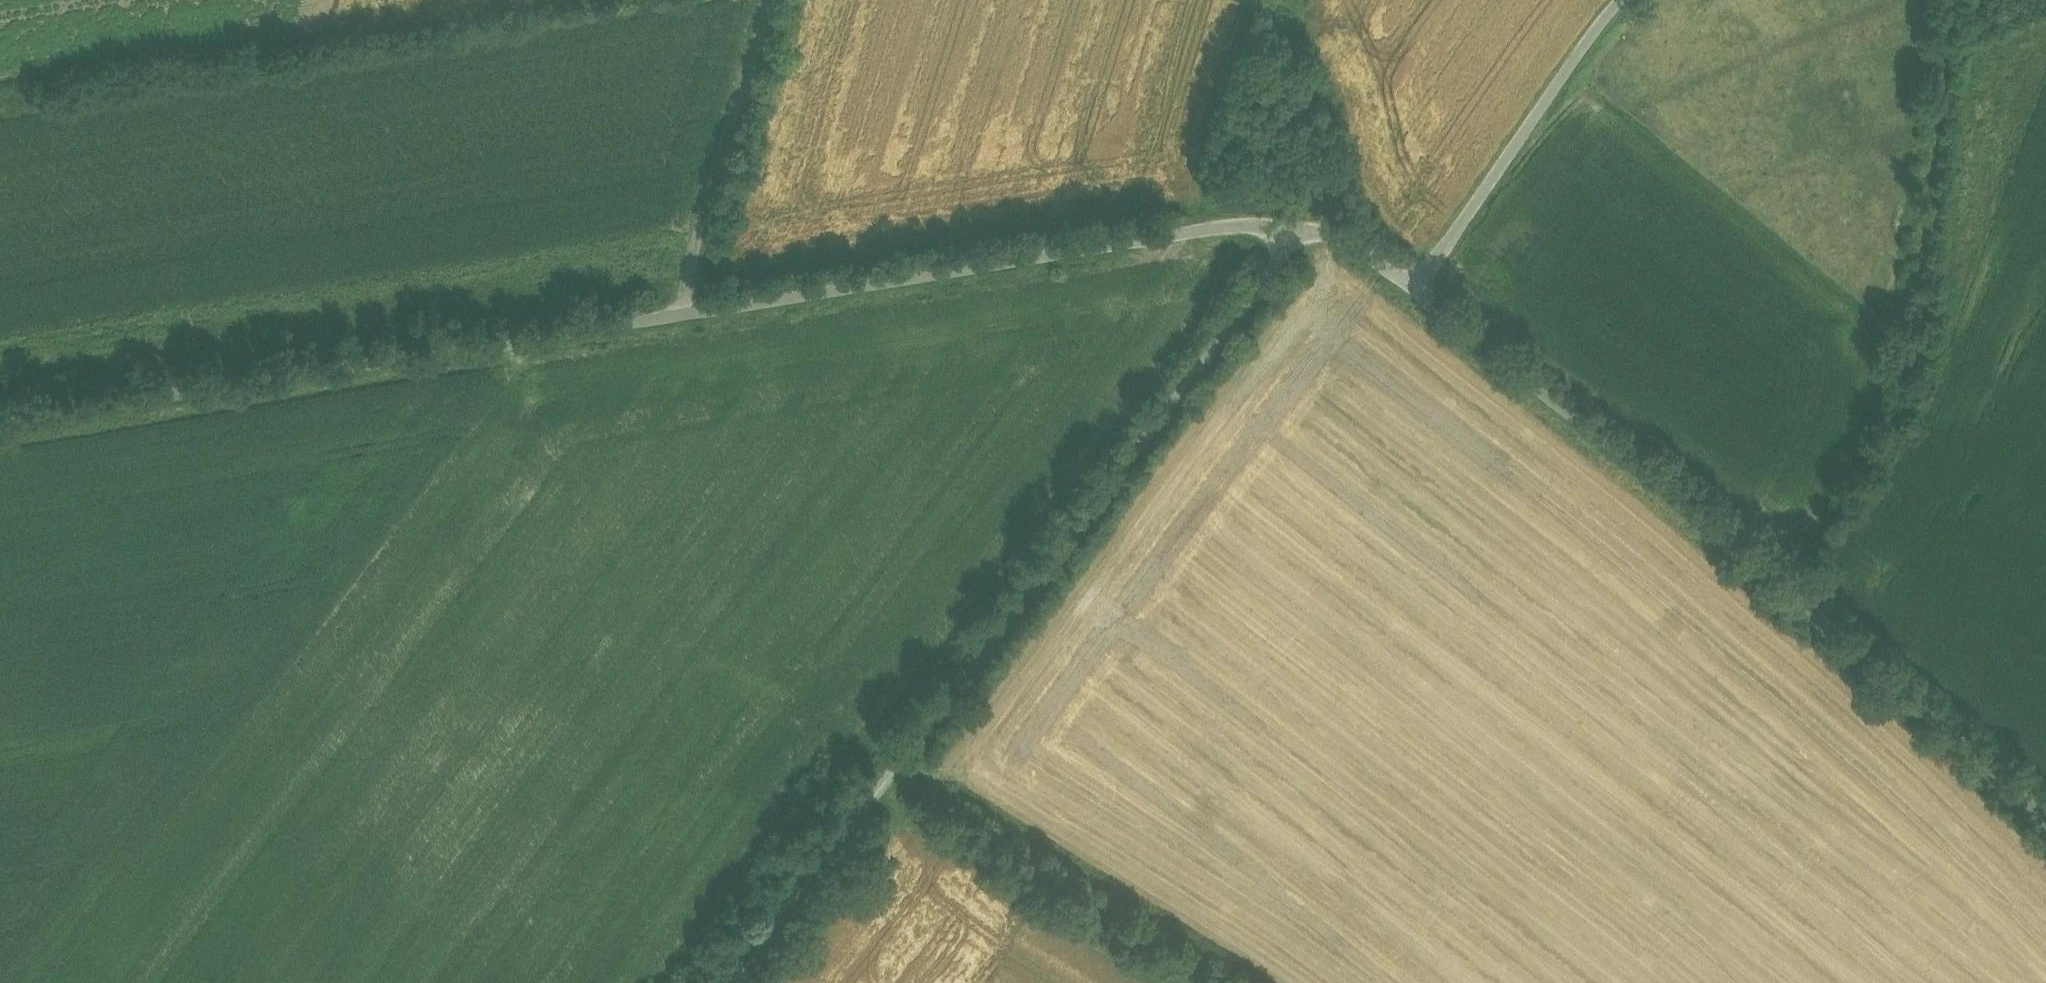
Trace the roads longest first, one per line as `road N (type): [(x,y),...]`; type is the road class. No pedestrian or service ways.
road 1 (residential): [(0,411),(1249,215),(1348,234)]
road 2 (residential): [(1348,234),(1322,250),(749,982)]
road 3 (unclassified): [(1420,293),(2045,778)]
road 4 (unclassified): [(1618,0),(1420,293)]

